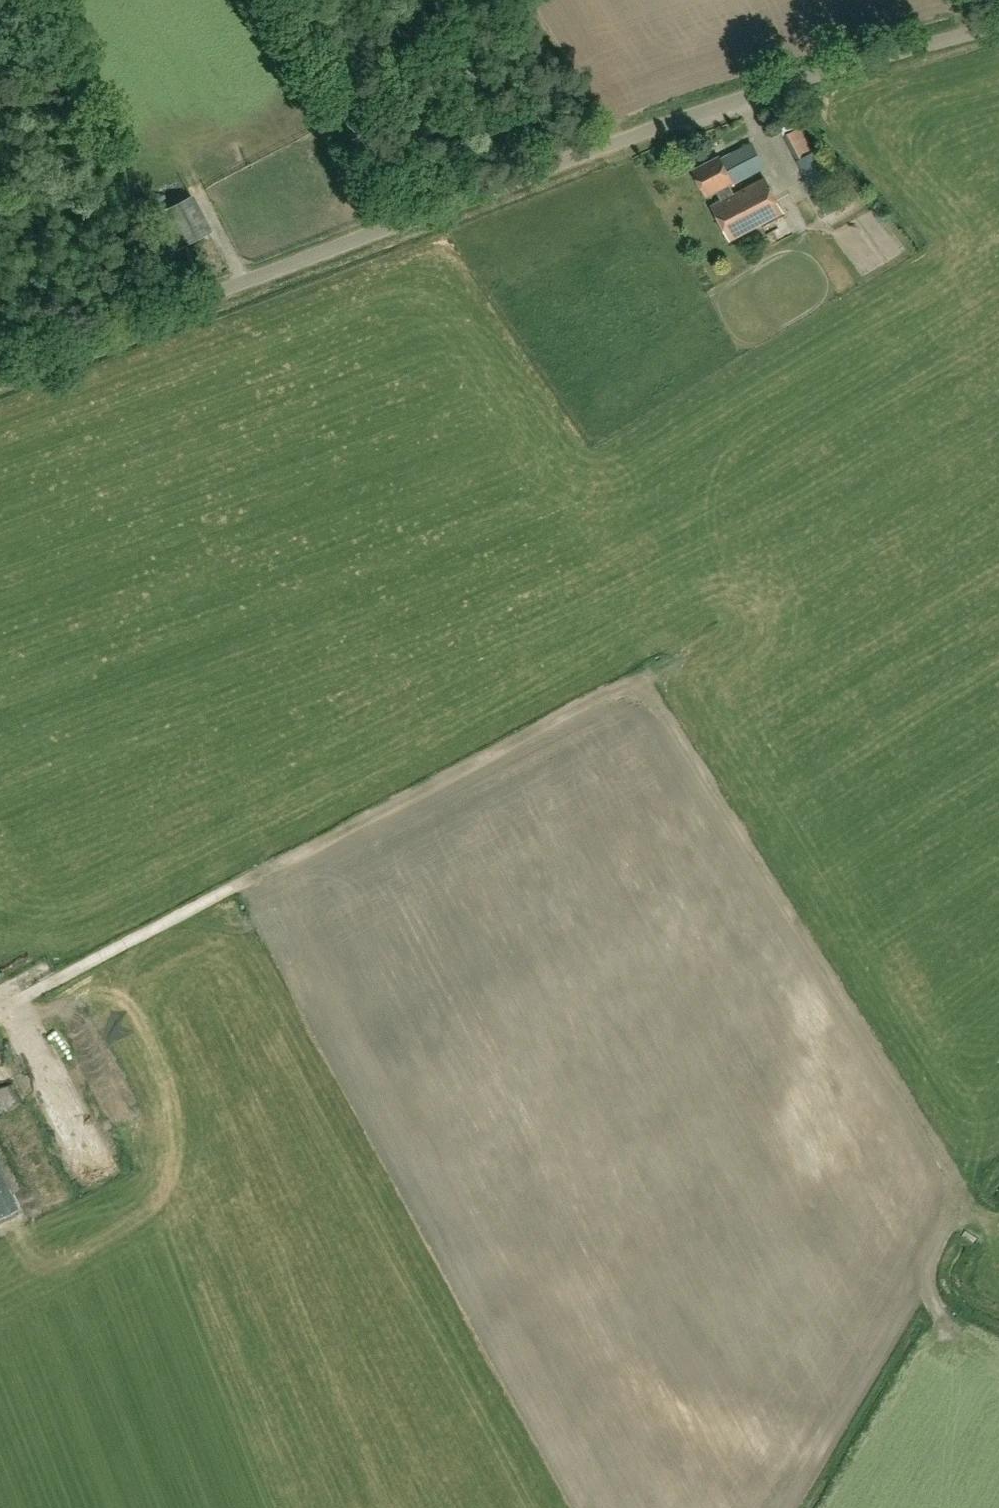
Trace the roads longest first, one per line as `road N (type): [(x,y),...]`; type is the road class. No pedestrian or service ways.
road 1 (unclassified): [(0,374),(695,114),(998,22)]

